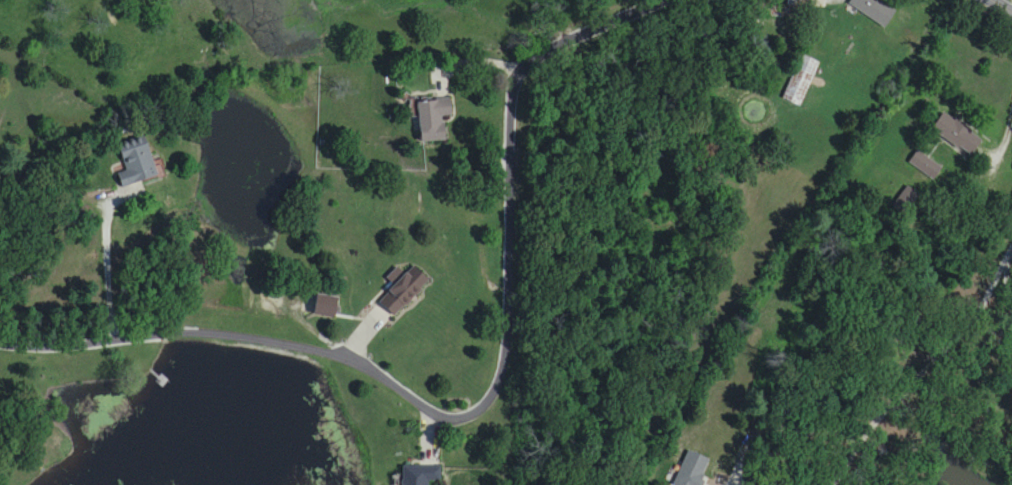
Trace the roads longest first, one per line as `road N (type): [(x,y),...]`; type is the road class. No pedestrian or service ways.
road 1 (residential): [(520,70),(509,345),(500,386),(469,418),(439,417),(351,362),(220,333),(64,345),(0,340)]
road 2 (residential): [(662,0),(571,36),(520,70)]

